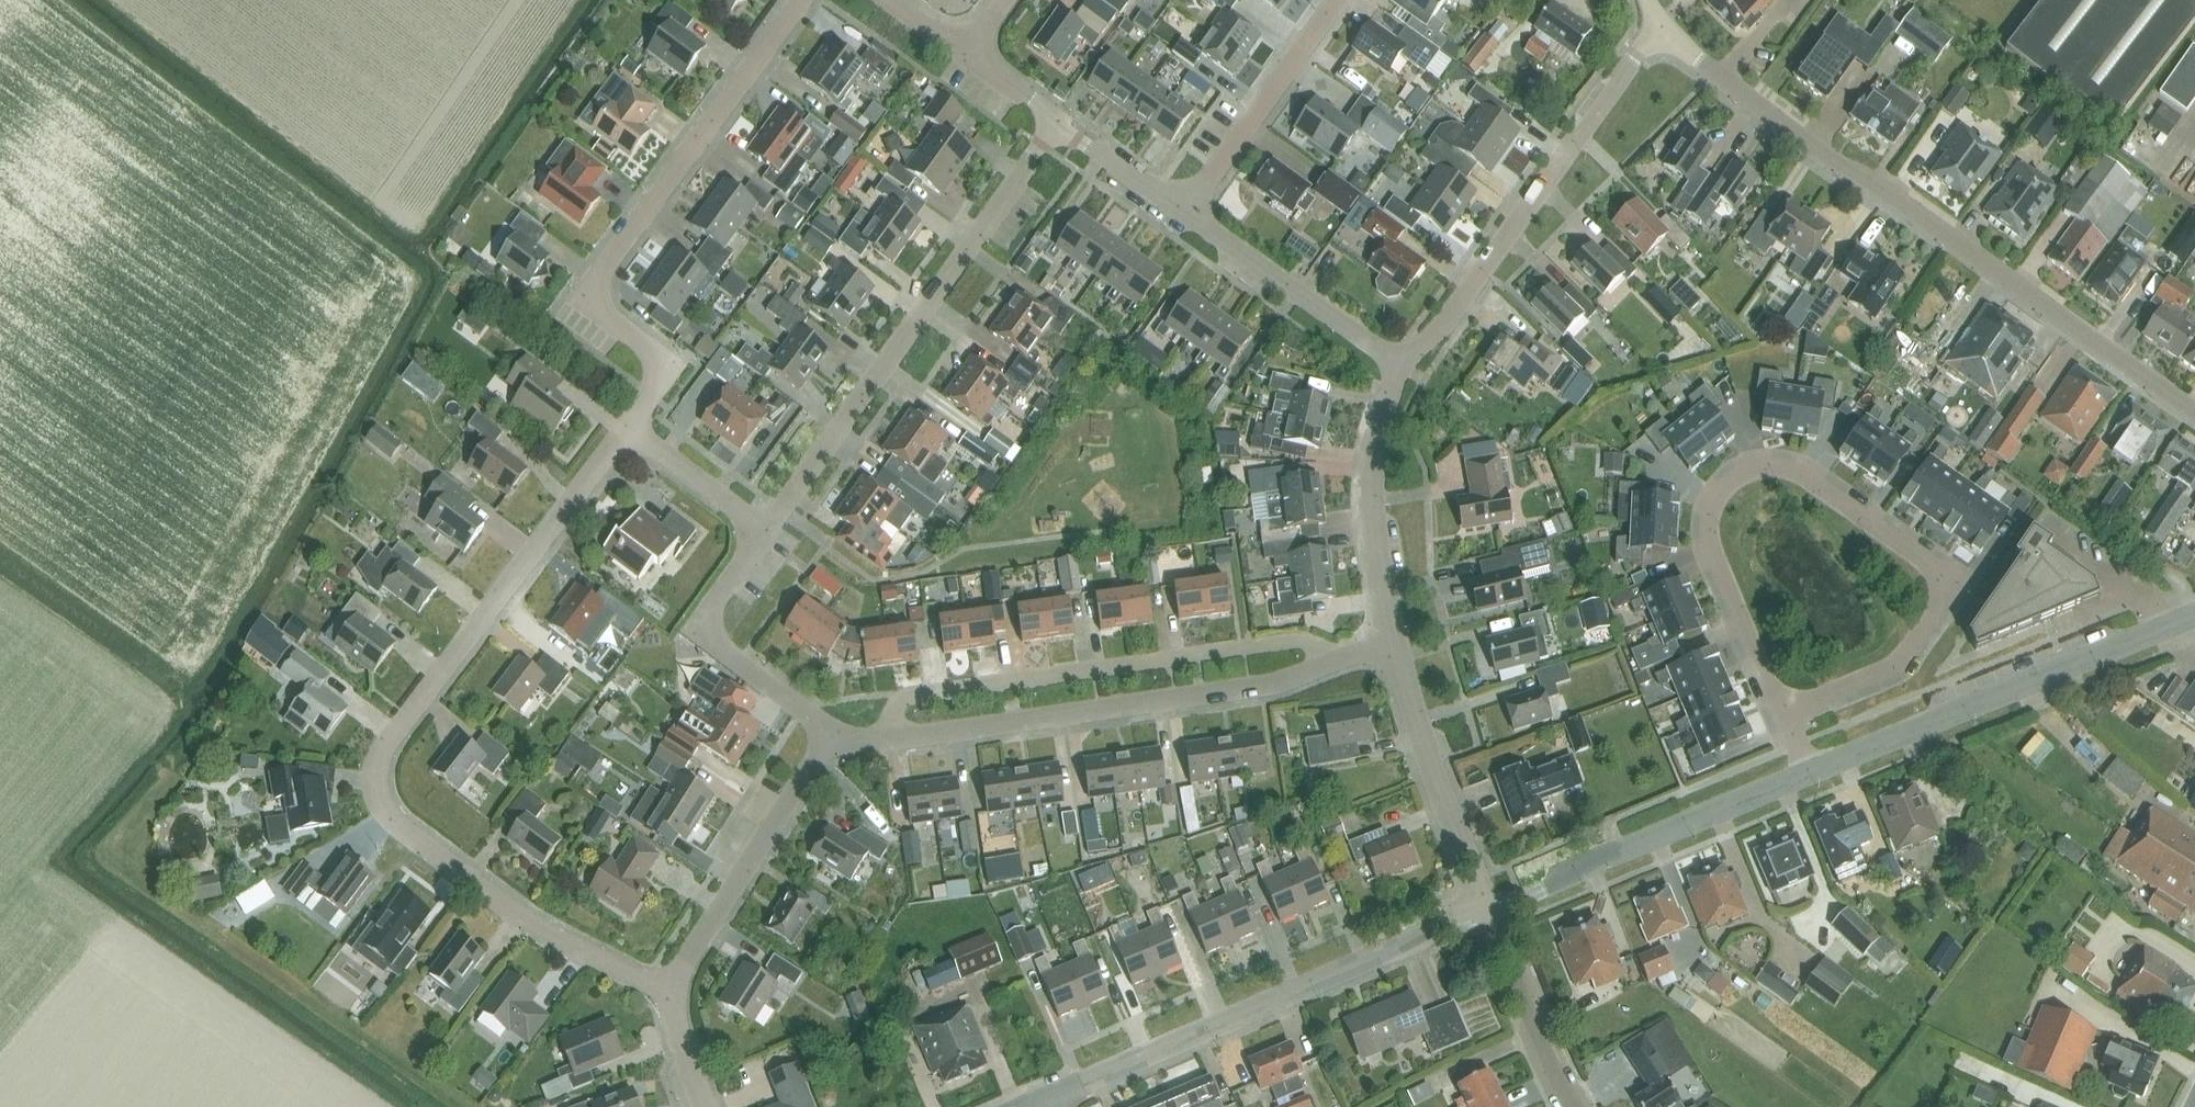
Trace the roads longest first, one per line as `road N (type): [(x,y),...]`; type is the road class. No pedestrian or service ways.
road 1 (residential): [(667,1002),(401,832),(377,799),(380,764),(629,429)]
road 2 (tertiary): [(2194,412),(1660,35)]
road 3 (residential): [(1777,713),(1894,669),(1955,581),(1803,470),(1777,463),(1731,478),(1704,525),(1707,546)]
road 4 (residential): [(629,429),(674,364),(582,293),(801,0)]
road 5 (residential): [(766,536),(1055,123)]
road 6 (residential): [(889,740),(912,697),(1301,641),(1338,660)]
road 7 (tertiary): [(1055,1100),(1488,917)]
road 8 (residential): [(889,740),(1284,684),(1338,660)]
road 9 (residential): [(1392,367),(1439,333),(1635,55),(1660,35)]
road 10 (tertiary): [(1809,773),(2158,631)]
road 11 (tertiary): [(1488,917),(1809,773)]
road 12 (residential): [(667,1002),(818,763),(822,741)]
road 13 (residential): [(1488,917),(1430,769),(1394,646)]
road 14 (residential): [(822,741),(817,721),(701,636),(766,536)]
road 15 (residential): [(1394,646),(1369,506),(1392,367)]
road 16 (residential): [(1181,214),(1335,0)]
road 17 (residential): [(1392,367),(1376,346),(1181,214)]
road 18 (residential): [(1567,1106),(1488,917)]
road 19 (residential): [(1707,546),(1777,713)]
road 20 (residential): [(766,536),(629,429)]
road 21 (residential): [(1181,214),(1055,123)]
road 22 (residential): [(2158,631),(2141,598),(2050,534)]

